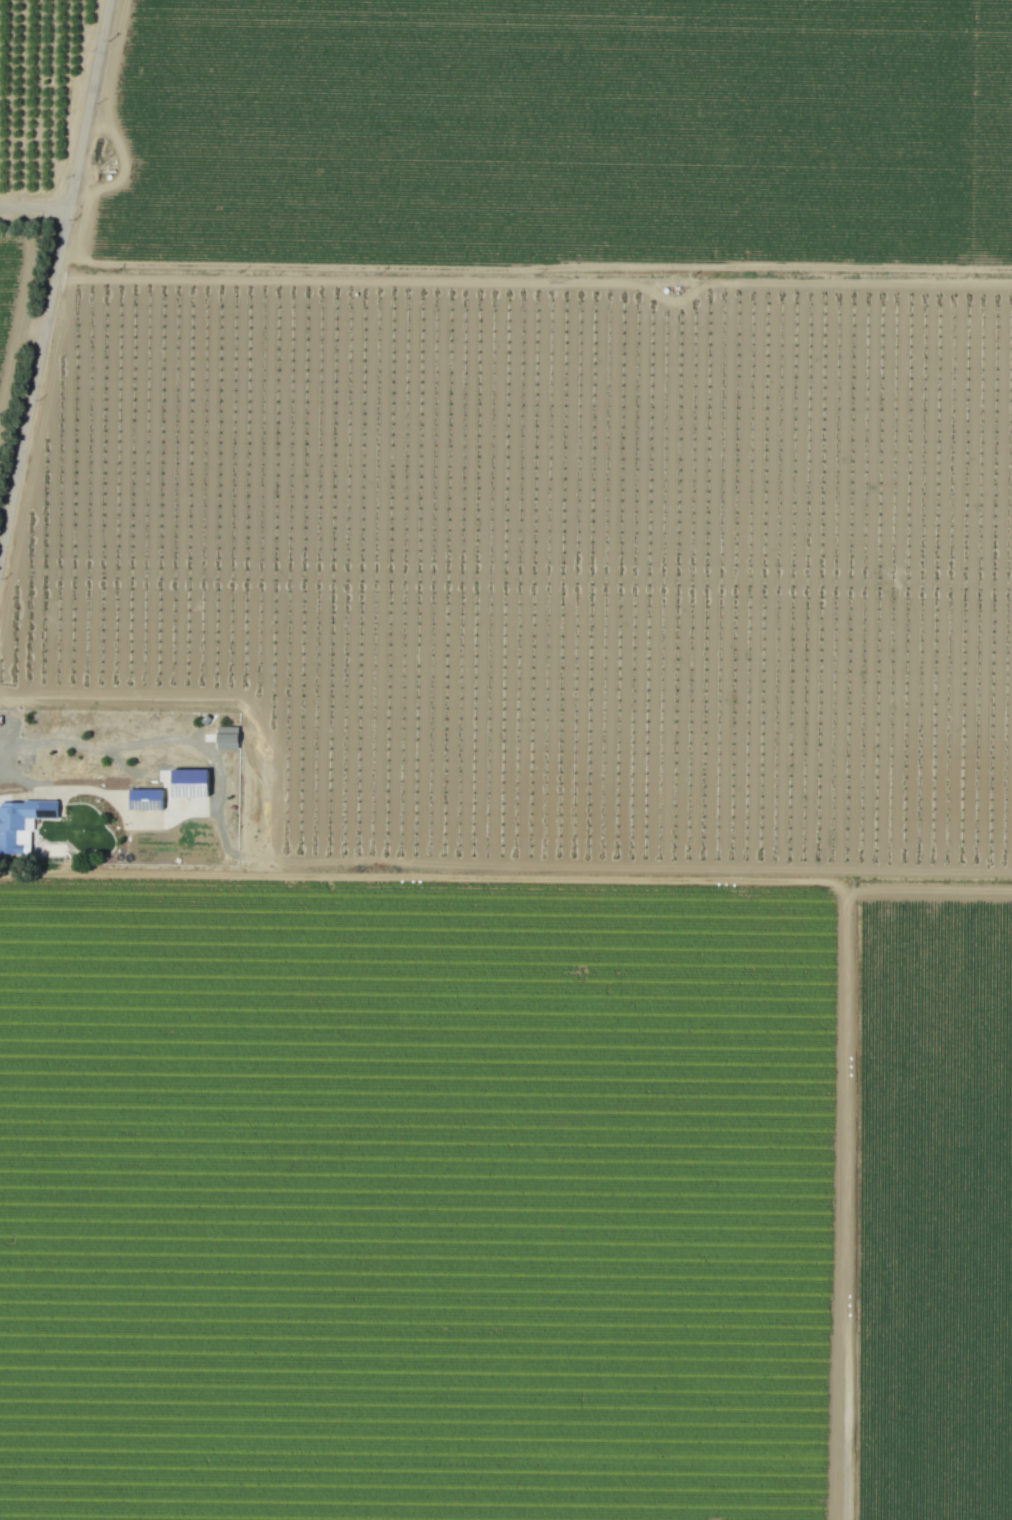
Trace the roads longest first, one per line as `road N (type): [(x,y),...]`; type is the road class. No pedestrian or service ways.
road 1 (residential): [(112,0),(0,613)]

